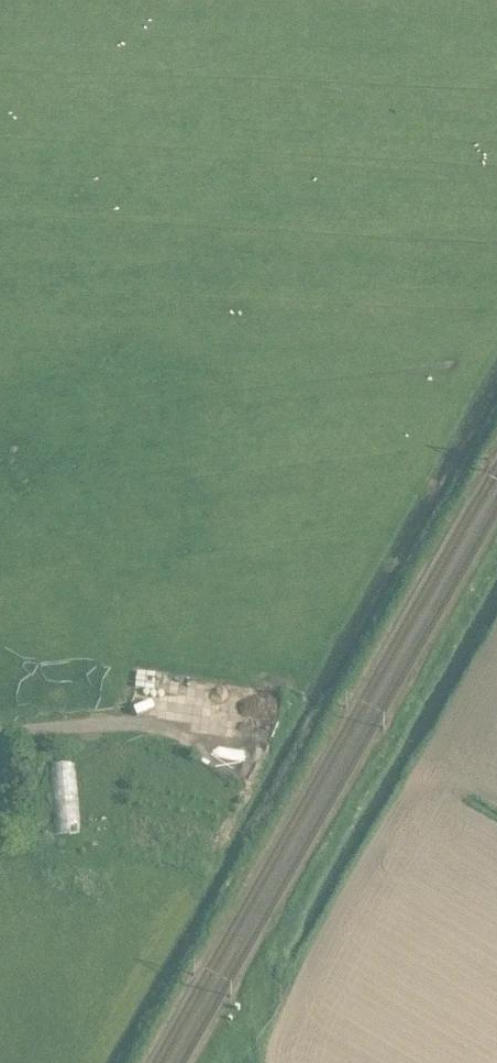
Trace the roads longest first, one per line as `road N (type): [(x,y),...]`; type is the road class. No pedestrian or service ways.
road 1 (unclassified): [(0,732),(142,723),(201,746)]

